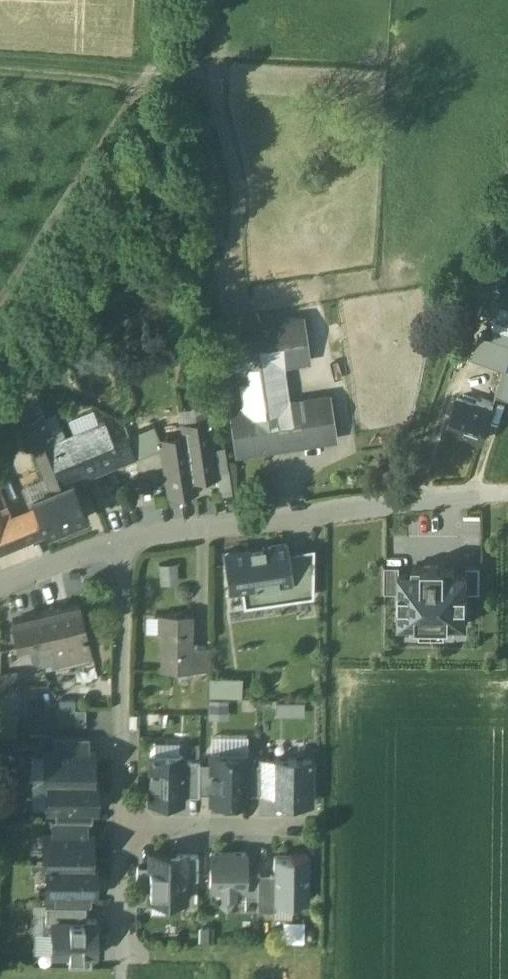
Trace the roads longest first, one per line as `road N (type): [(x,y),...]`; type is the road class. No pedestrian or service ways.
road 1 (residential): [(128,541),(483,493)]
road 2 (residential): [(123,829),(128,541)]
road 3 (residential): [(302,829),(123,829)]
road 4 (residential): [(123,969),(123,829)]
road 5 (residential): [(0,587),(128,541)]

